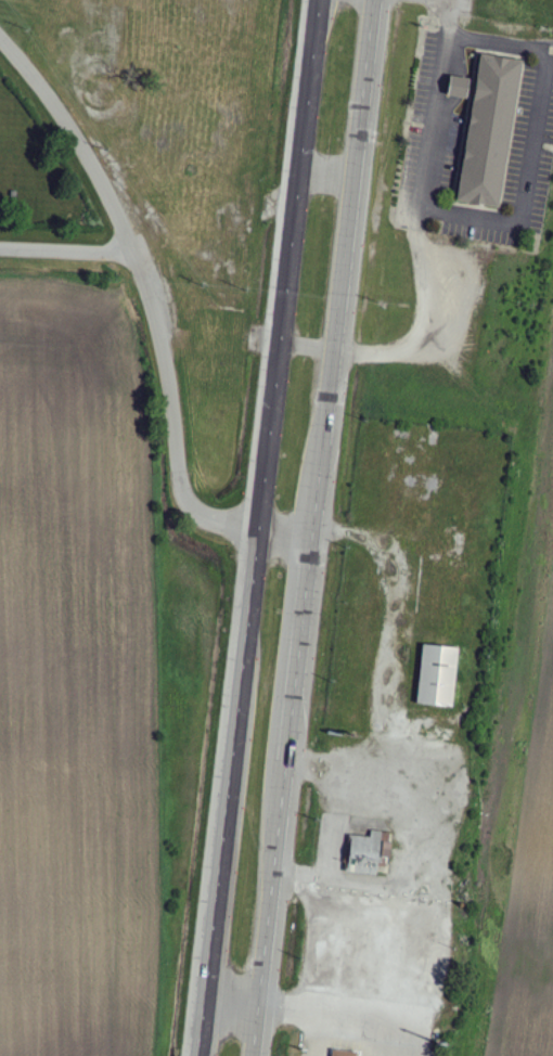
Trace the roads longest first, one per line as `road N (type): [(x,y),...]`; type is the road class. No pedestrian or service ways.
road 1 (trunk): [(319,0),(250,523),(196,1055)]
road 2 (trunk): [(256,1055),(377,0)]
road 3 (residential): [(320,531),(250,523),(188,501),(157,313),(136,256),(93,165),(0,38)]
road 4 (residential): [(136,256),(0,249)]

